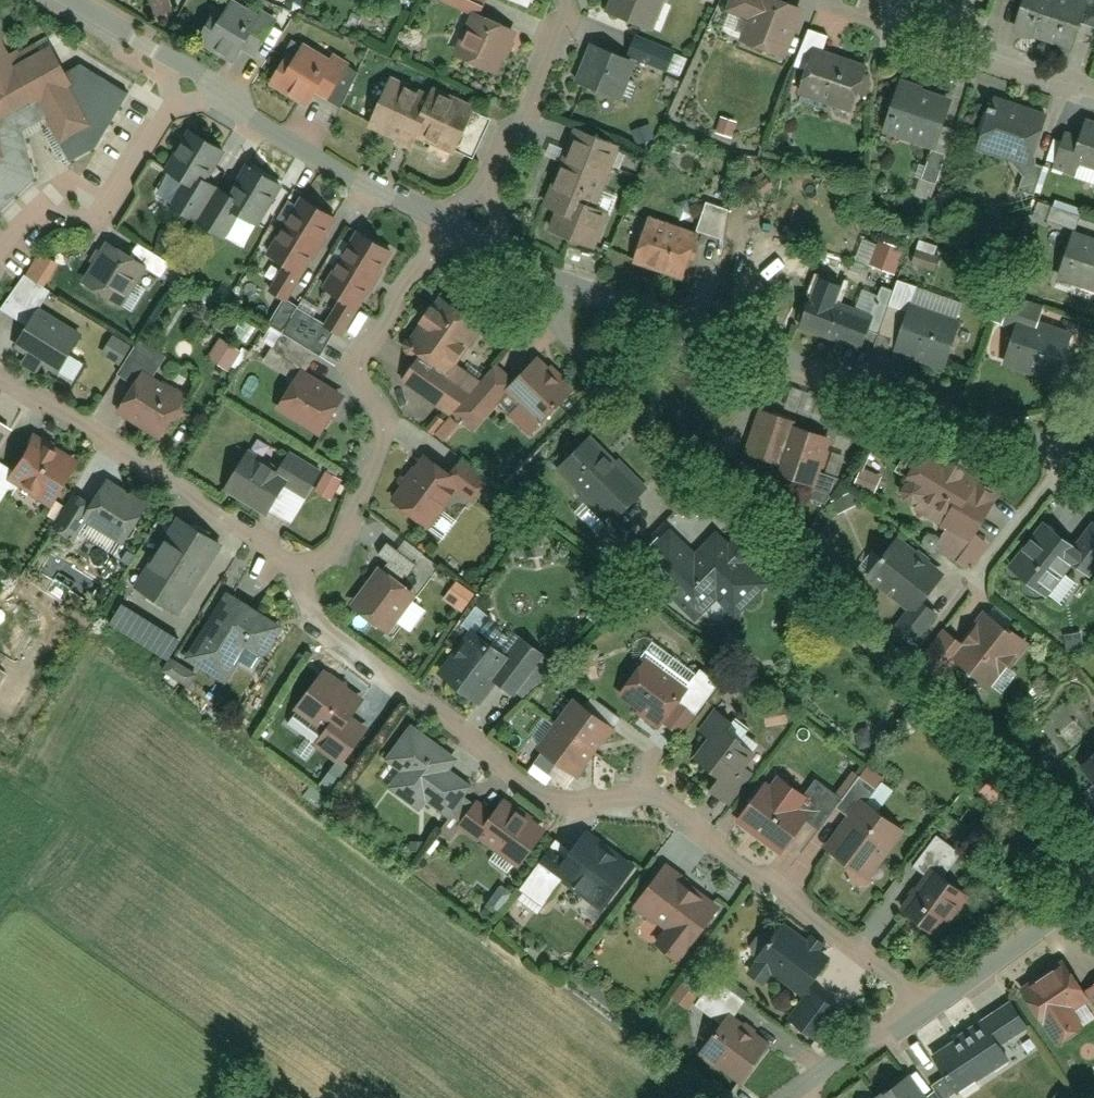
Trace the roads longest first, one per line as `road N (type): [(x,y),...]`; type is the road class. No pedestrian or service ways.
road 1 (residential): [(299,595),(347,645),(562,808),(610,802),(667,808),(932,999)]
road 2 (residential): [(461,228),(554,287),(612,297),(1067,451)]
road 3 (residential): [(461,228),(436,249),(363,348),(361,372),(393,428),(340,551),(299,595)]
road 4 (residential): [(0,373),(273,550),(299,595)]
road 5 (residential): [(224,90),(461,228)]
road 6 (residential): [(567,0),(461,228)]
road 7 (residential): [(176,101),(115,195),(43,221),(0,258)]
road 8 (residential): [(1093,893),(932,999)]
road 9 (residential): [(978,42),(905,16),(896,47),(965,71)]
road 10 (residential): [(932,999),(801,1093)]
road 11 (residential): [(976,581),(1058,483),(1067,451)]
road 12 (residential): [(1093,83),(978,42)]

